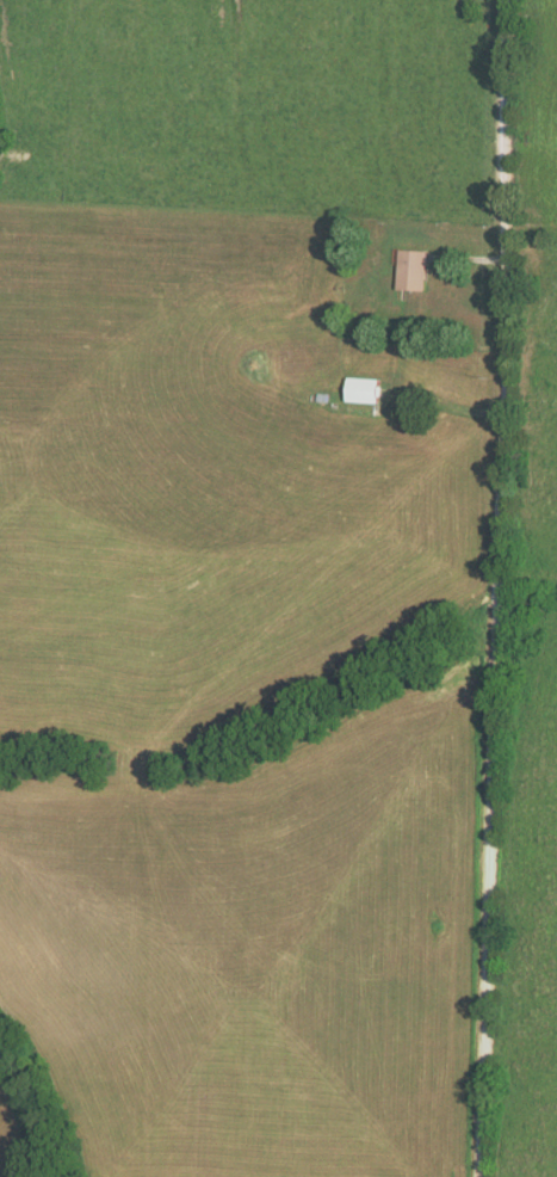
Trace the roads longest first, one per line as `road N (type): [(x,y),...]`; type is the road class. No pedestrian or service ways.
road 1 (residential): [(479,1176),(508,0)]

